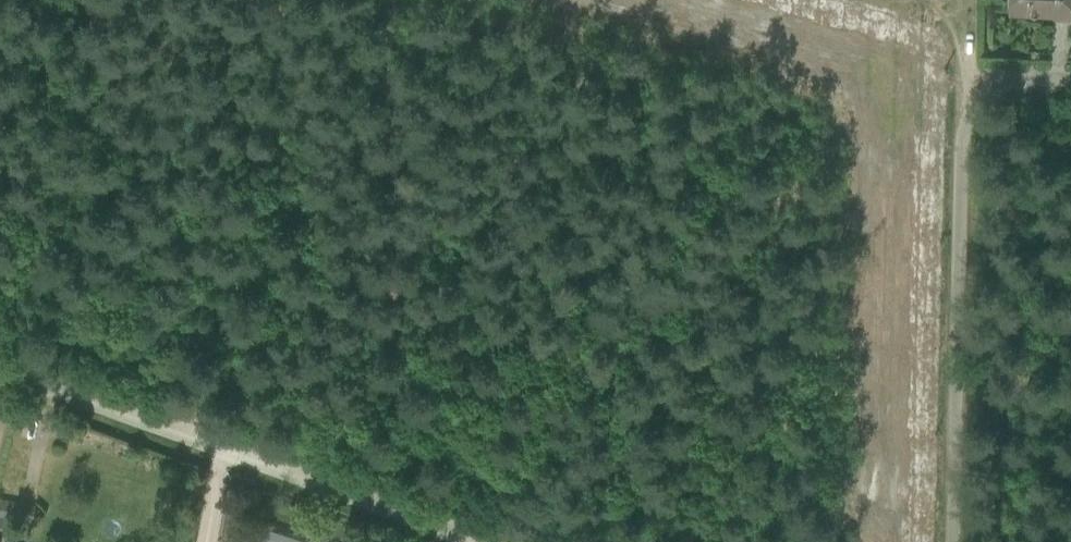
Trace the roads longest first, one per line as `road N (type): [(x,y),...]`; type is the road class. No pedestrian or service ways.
road 1 (unclassified): [(952,541),(959,143),(985,93),(1026,81),(1070,83)]
road 2 (unclassified): [(486,541),(0,368)]

